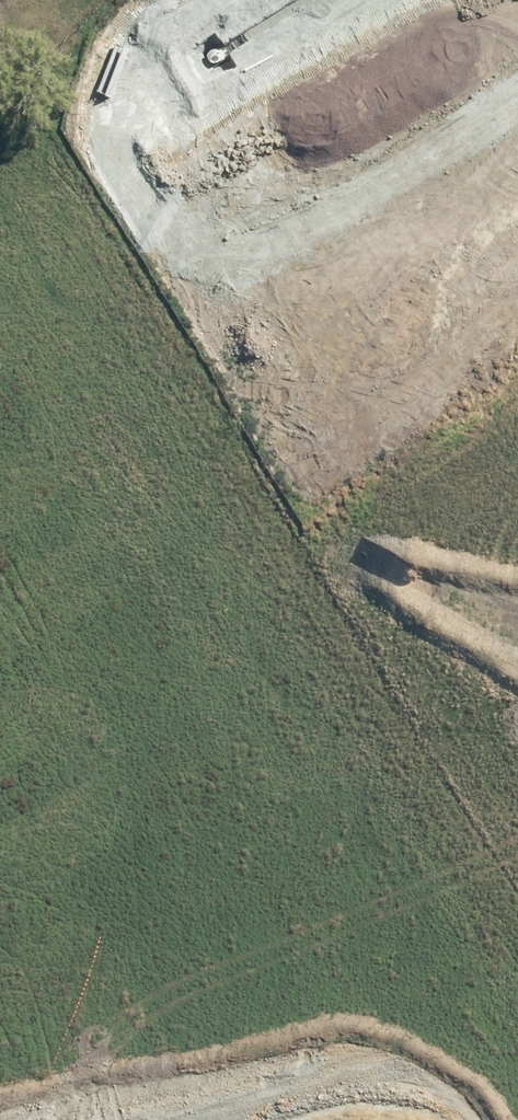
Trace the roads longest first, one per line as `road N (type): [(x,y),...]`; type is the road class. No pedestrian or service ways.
road 1 (unknown): [(0,679),(257,1119)]
road 2 (unknown): [(0,779),(366,581)]
road 3 (residential): [(295,54),(475,341)]
road 4 (tertiary): [(517,494),(366,581)]

